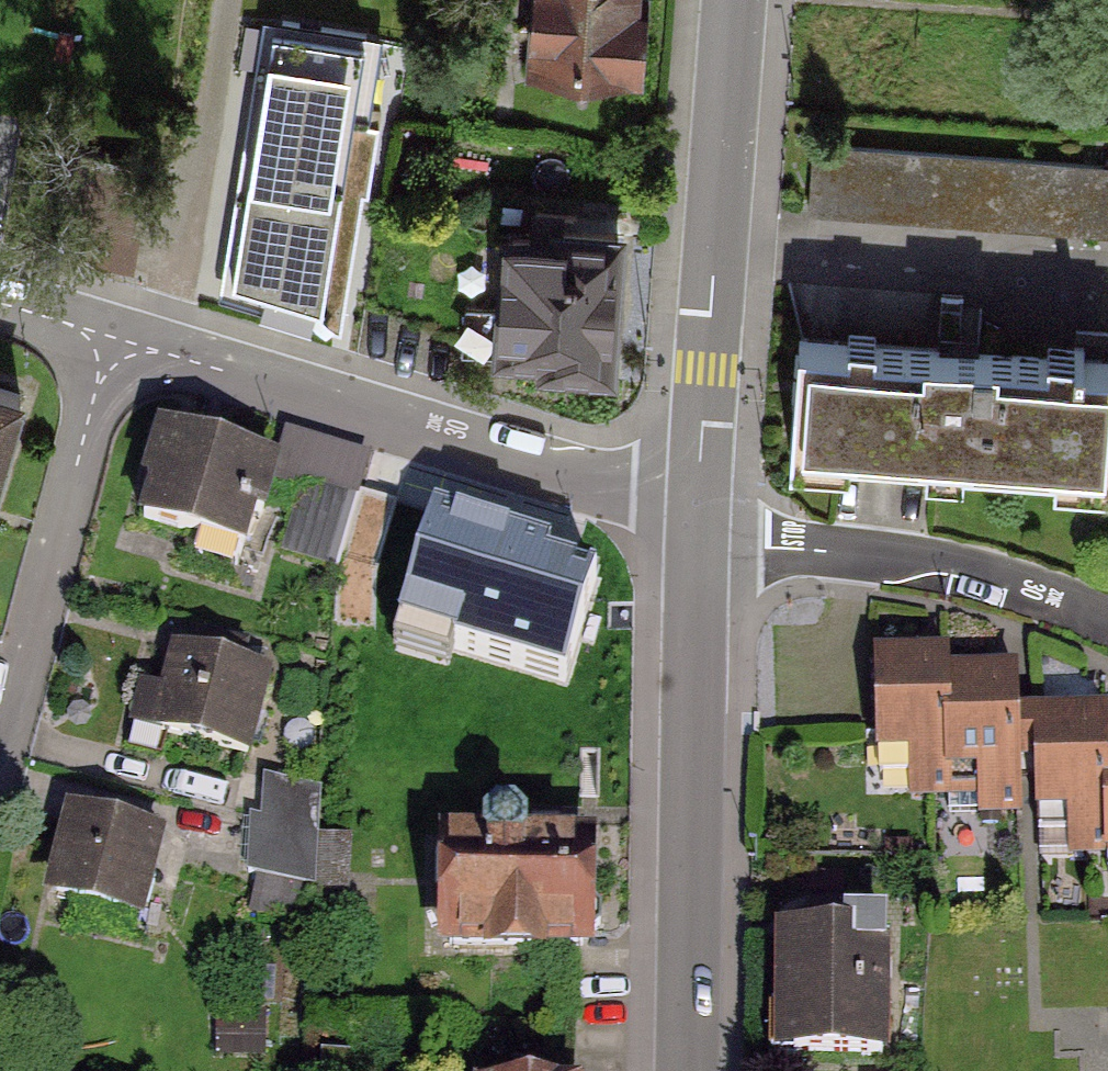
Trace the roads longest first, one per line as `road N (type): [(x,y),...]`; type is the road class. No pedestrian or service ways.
road 1 (residential): [(113,340),(700,518)]
road 2 (tertiary): [(700,518),(686,1070)]
road 3 (tertiary): [(734,0),(700,518)]
road 4 (residential): [(0,751),(113,340)]
road 5 (residential): [(1107,612),(1064,589),(949,562),(762,547),(700,518)]

